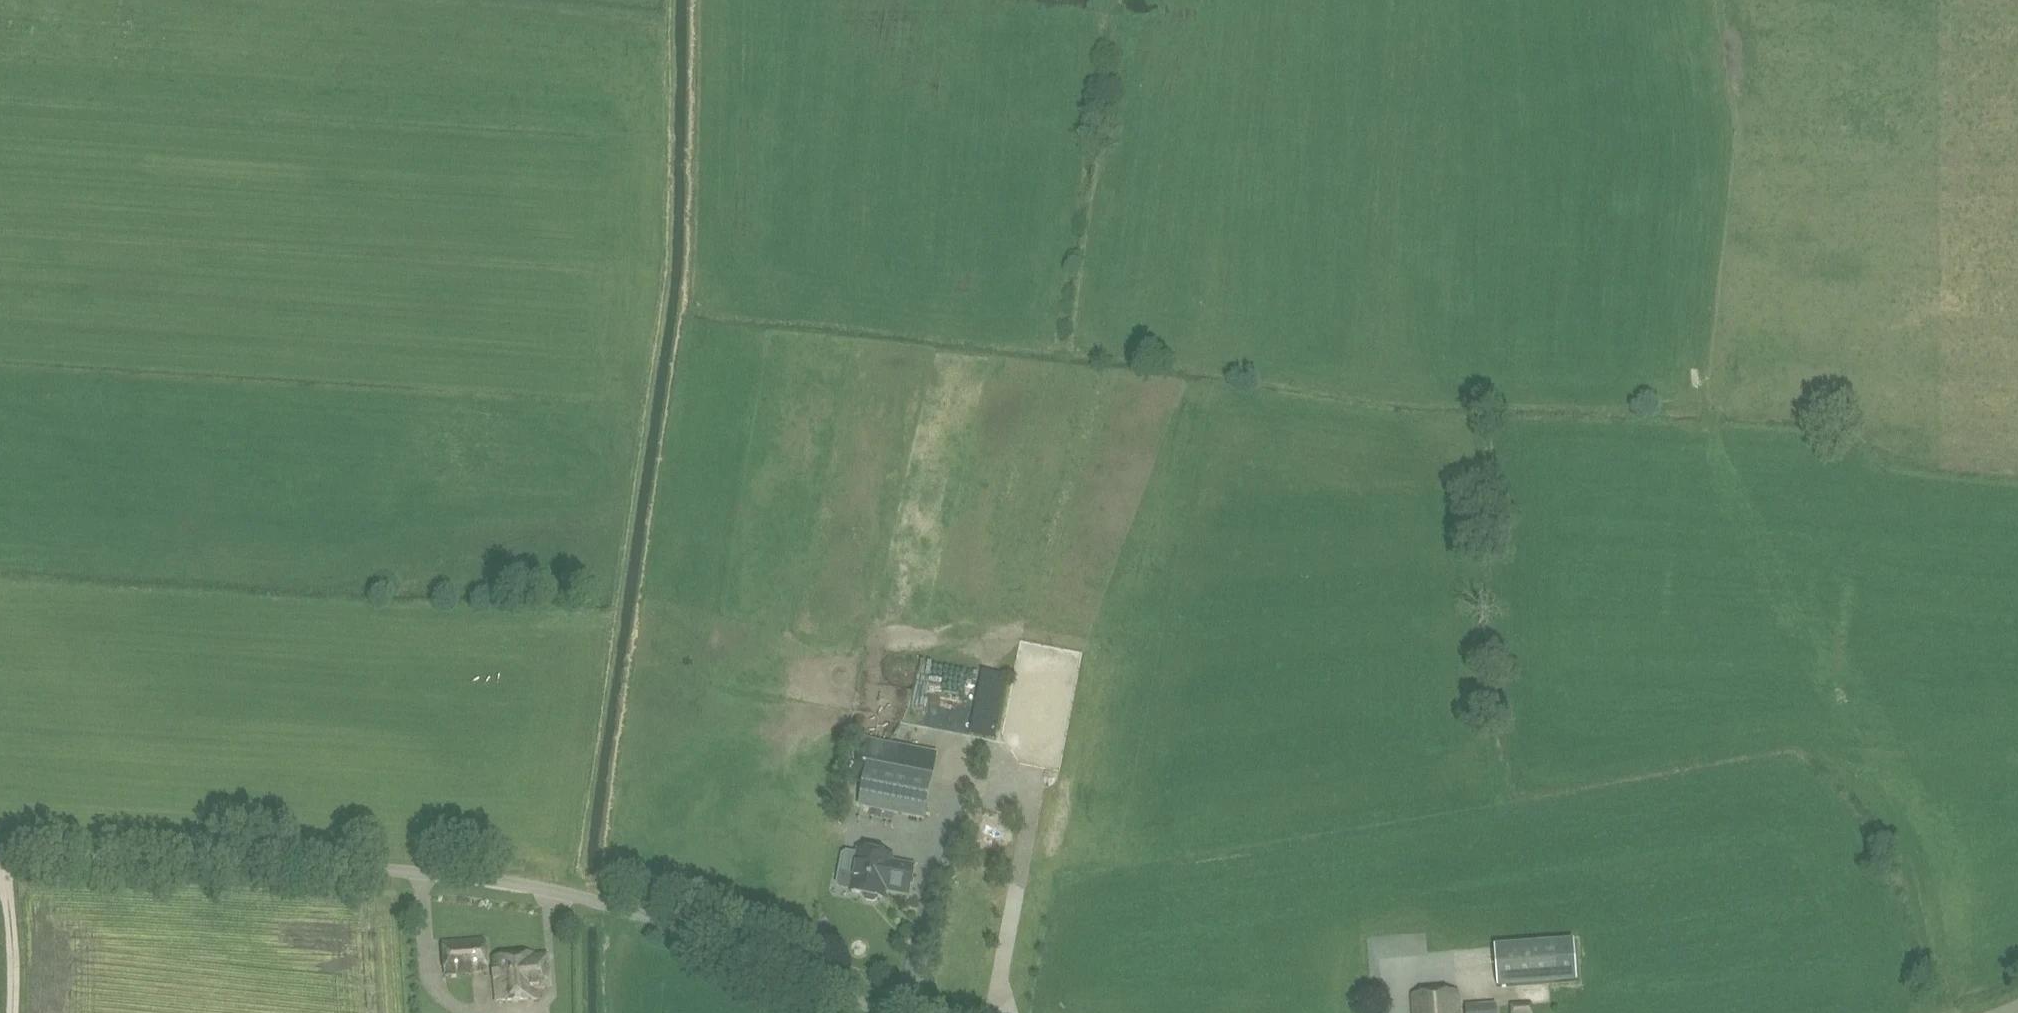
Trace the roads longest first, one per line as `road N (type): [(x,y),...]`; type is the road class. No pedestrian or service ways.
road 1 (unclassified): [(877,1012),(617,908),(496,882),(0,855)]
road 2 (track): [(15,1012),(7,855)]

